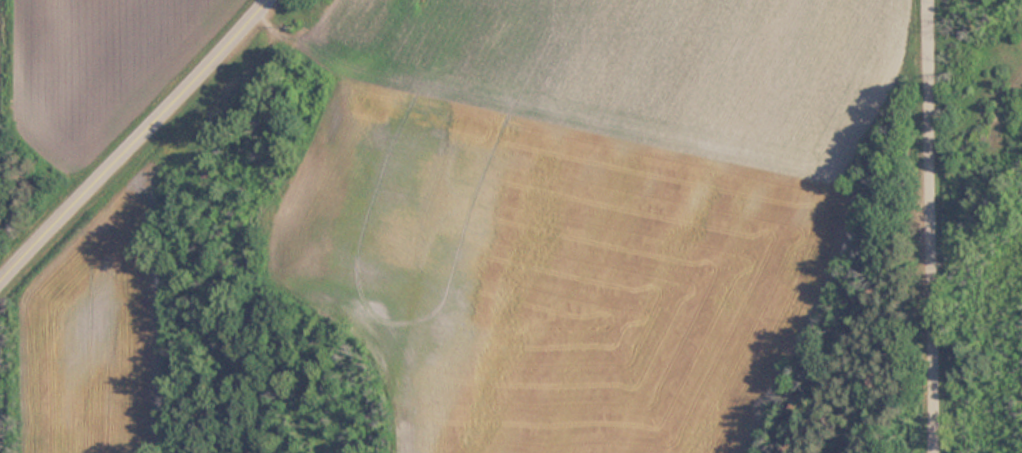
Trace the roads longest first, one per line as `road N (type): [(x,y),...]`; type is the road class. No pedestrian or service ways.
road 1 (residential): [(936,452),(931,0)]
road 2 (residential): [(0,286),(275,0)]

